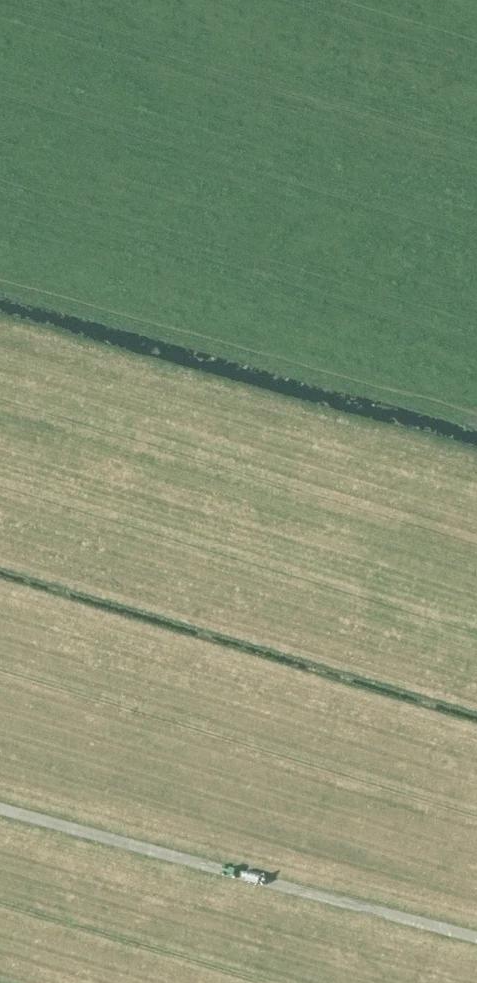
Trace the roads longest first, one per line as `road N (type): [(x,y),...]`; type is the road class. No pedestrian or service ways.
road 1 (track): [(476,936),(0,809)]

